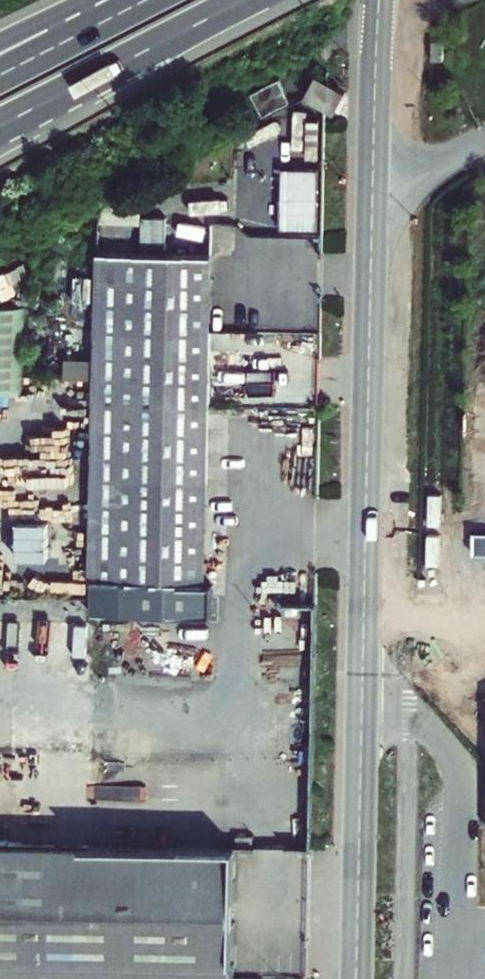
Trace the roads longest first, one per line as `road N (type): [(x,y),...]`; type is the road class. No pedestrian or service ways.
road 1 (tertiary): [(356,978),(377,0)]
road 2 (trunk): [(0,125),(243,0)]
road 3 (trunk): [(144,0),(0,74)]

